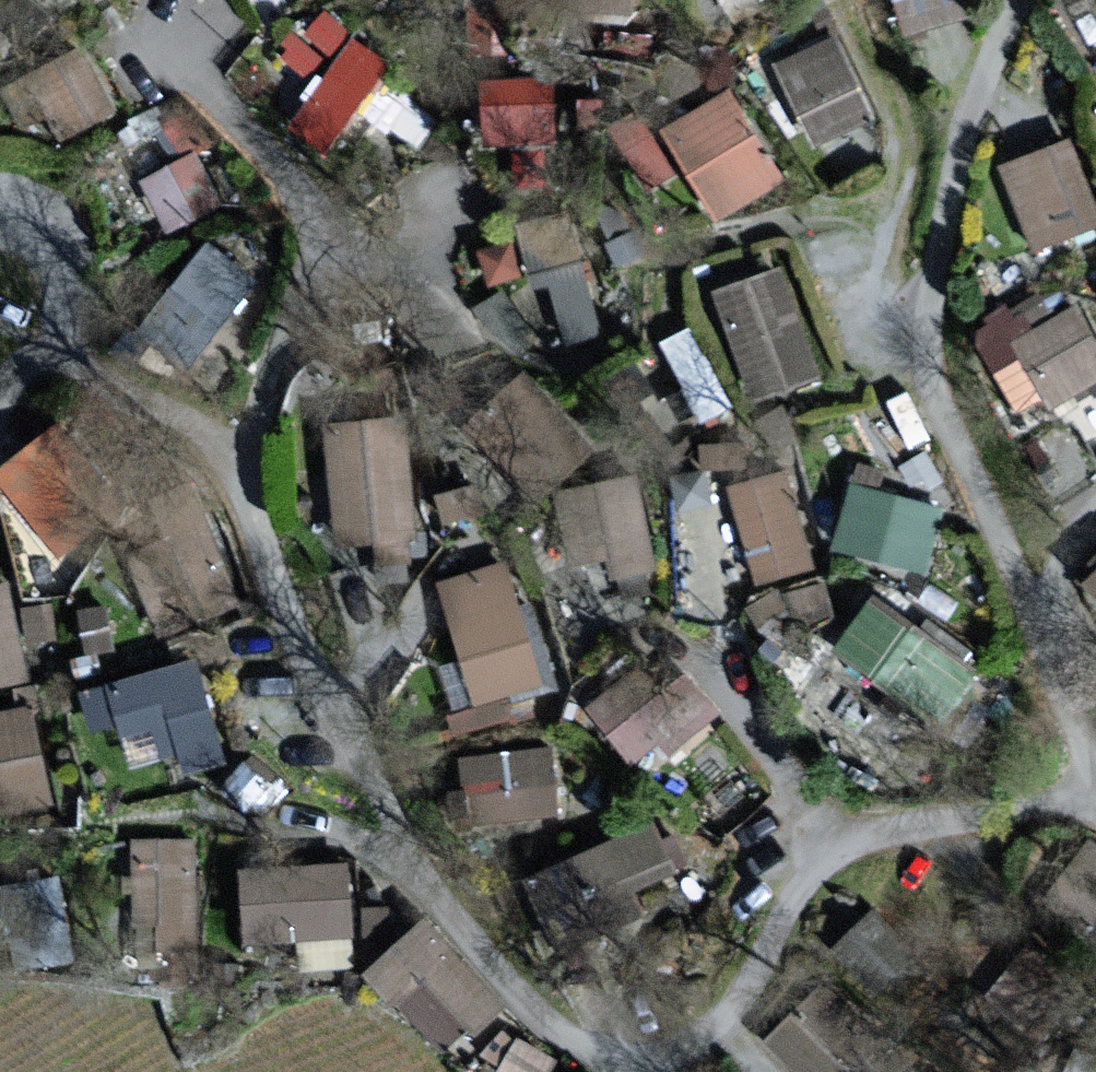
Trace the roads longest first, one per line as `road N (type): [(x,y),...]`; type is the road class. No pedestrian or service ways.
road 1 (track): [(846,0),(905,150),(879,280),(888,308),(908,321),(938,320)]

